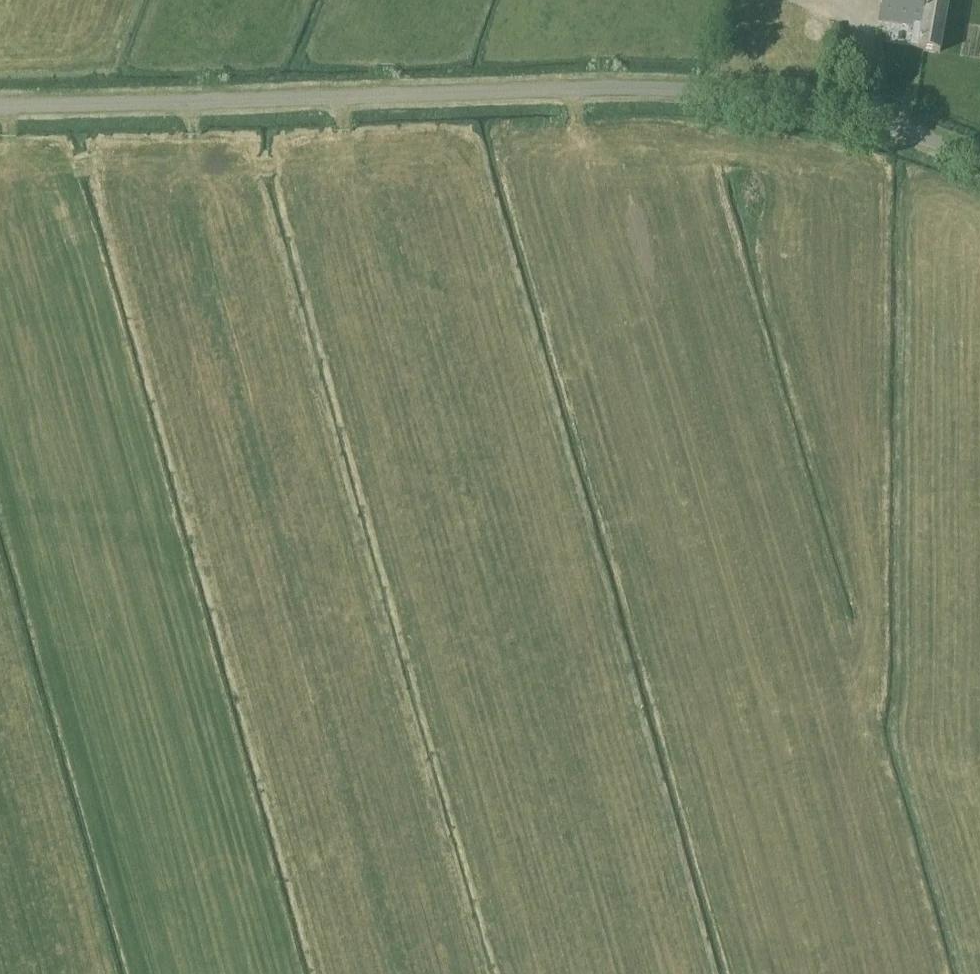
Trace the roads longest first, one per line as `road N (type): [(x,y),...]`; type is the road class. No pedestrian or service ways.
road 1 (unclassified): [(979,158),(848,114),(673,89),(0,105)]

